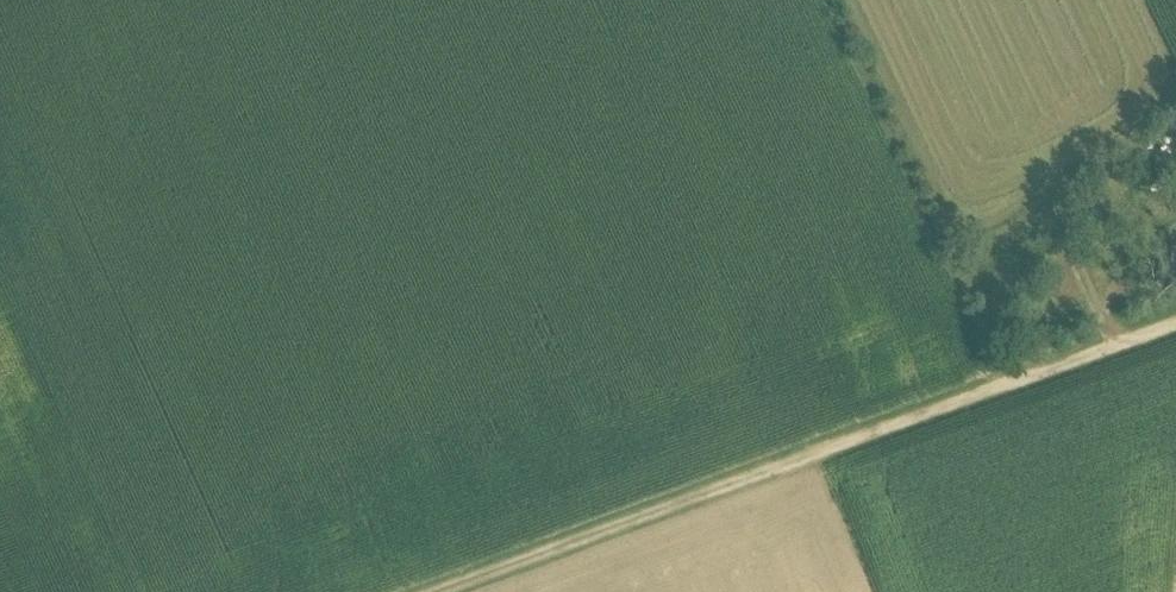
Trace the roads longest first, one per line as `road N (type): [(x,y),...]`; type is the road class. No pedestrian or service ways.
road 1 (track): [(1175,325),(458,591)]

